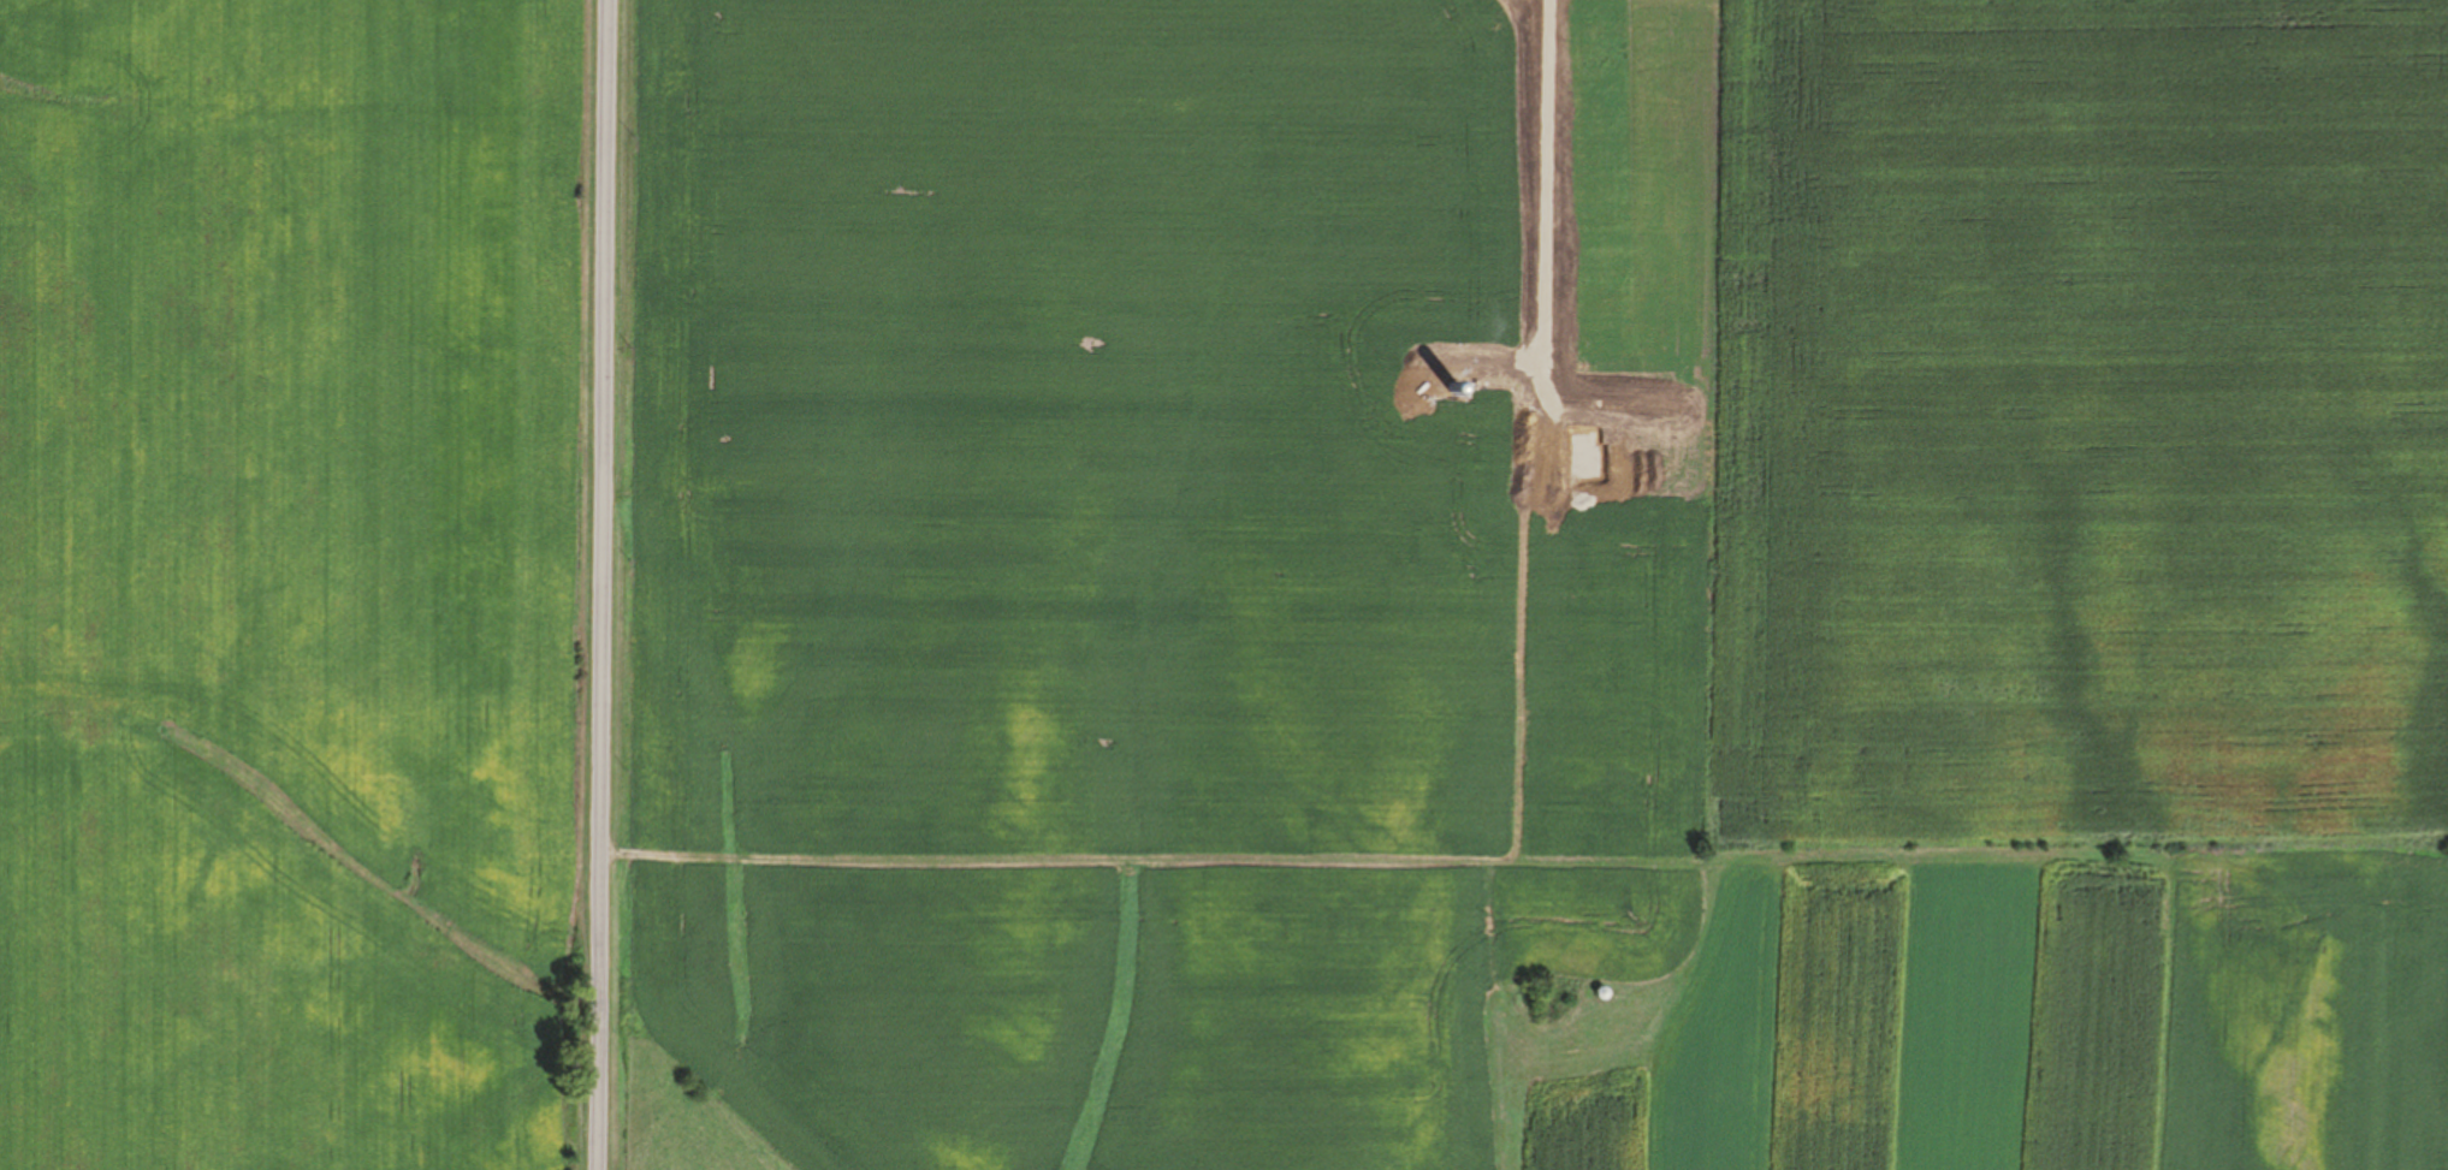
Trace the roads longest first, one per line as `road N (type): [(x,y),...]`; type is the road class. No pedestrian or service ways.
road 1 (residential): [(597,1169),(606,0)]

